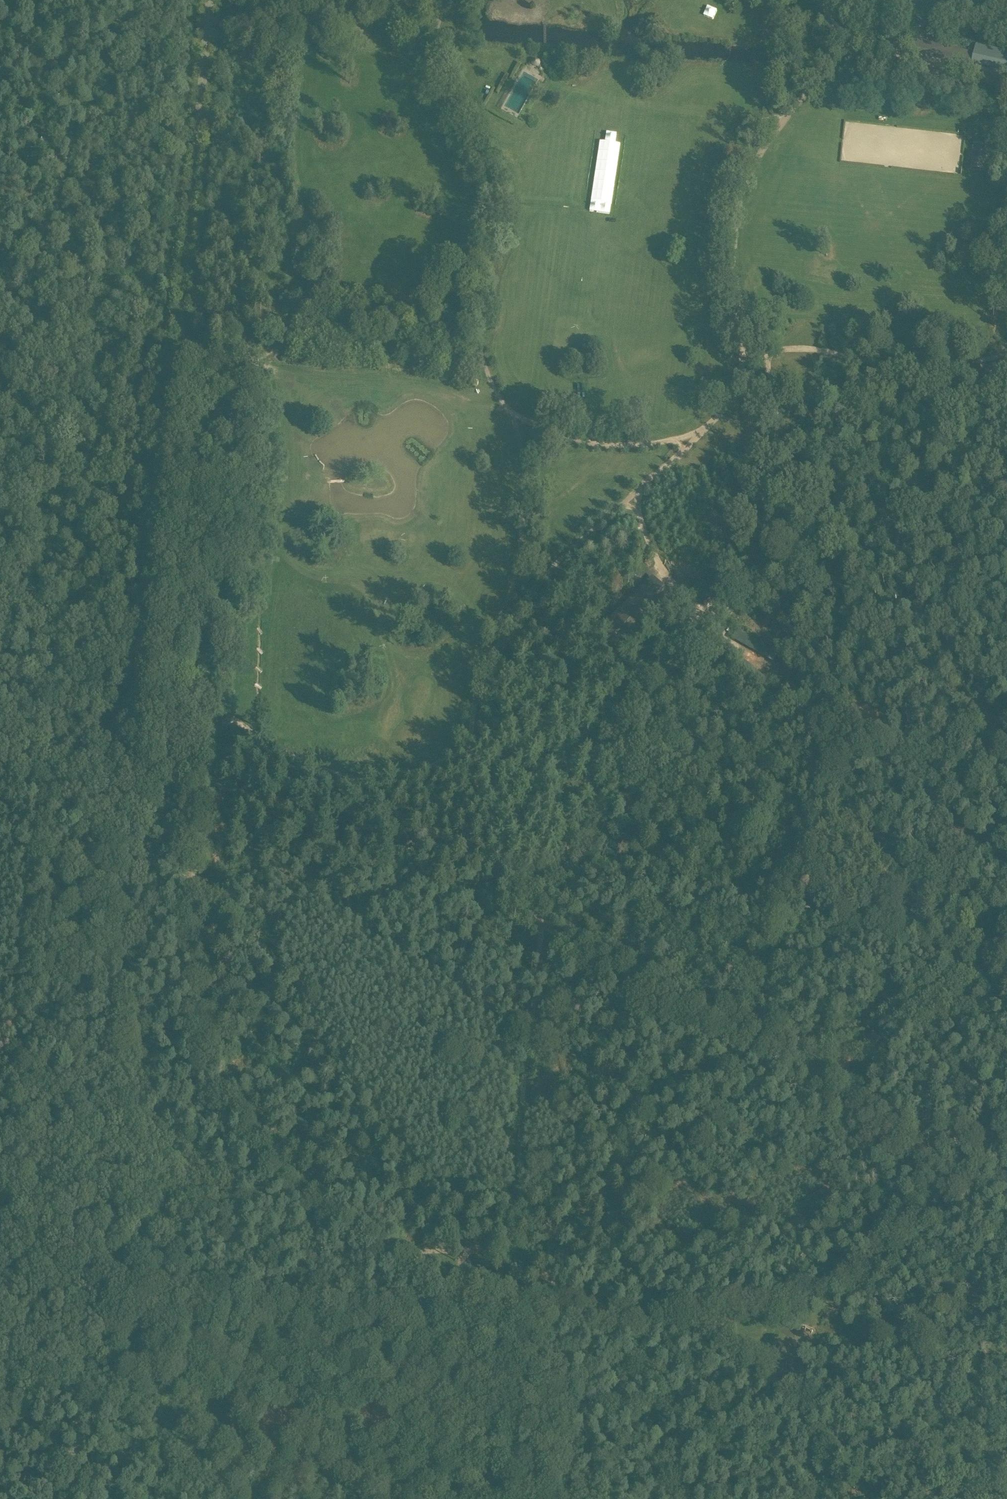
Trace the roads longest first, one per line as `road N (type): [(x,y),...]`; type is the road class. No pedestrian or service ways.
road 1 (unclassified): [(69,1498),(210,0)]
road 2 (track): [(14,777),(82,817),(154,842),(191,877)]
road 3 (track): [(497,1312),(483,1498)]
road 4 (track): [(142,732),(14,777),(0,770)]

